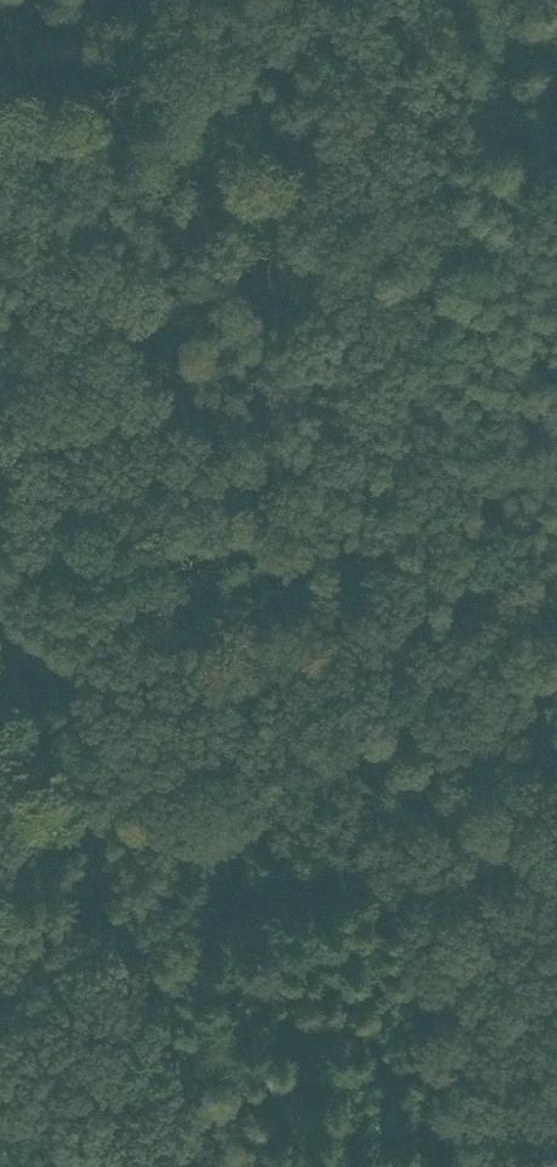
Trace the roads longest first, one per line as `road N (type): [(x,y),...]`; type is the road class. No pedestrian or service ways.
road 1 (unclassified): [(223,1166),(0,603)]

